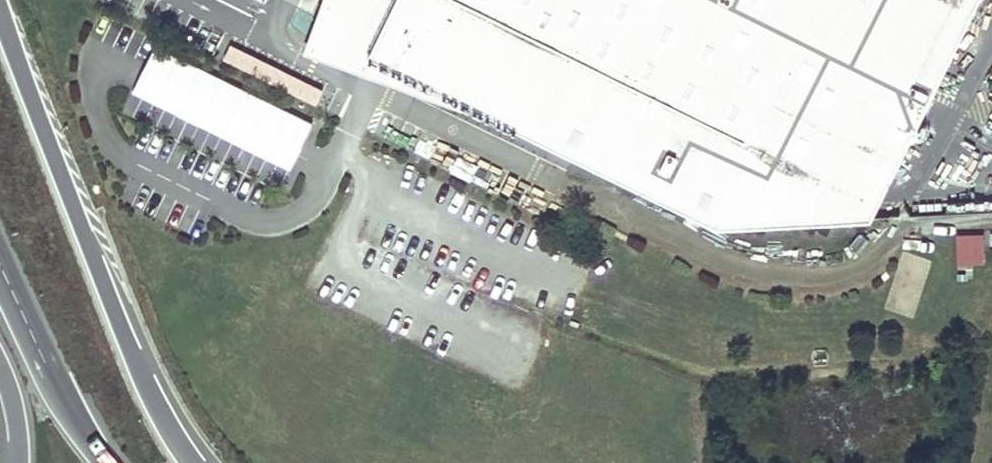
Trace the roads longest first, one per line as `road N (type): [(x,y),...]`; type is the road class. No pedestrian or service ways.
road 1 (trunk): [(193,462),(164,426),(0,13)]
road 2 (trunk): [(105,462),(0,268)]

